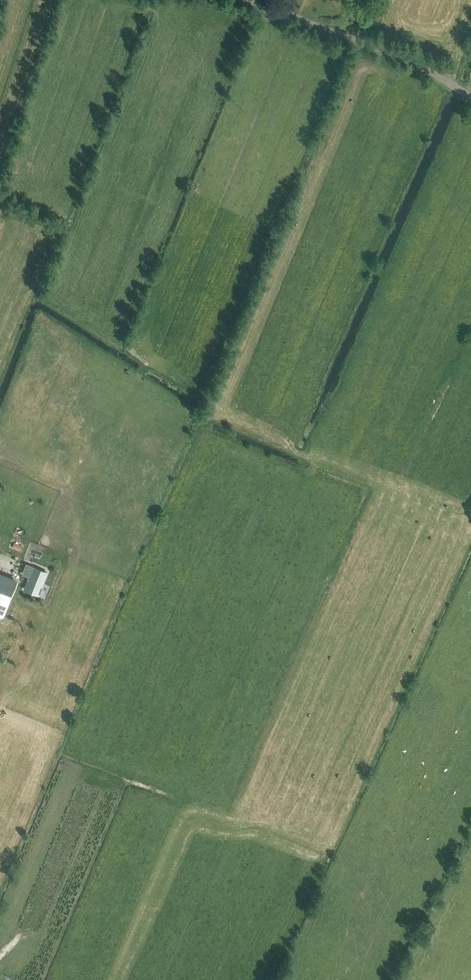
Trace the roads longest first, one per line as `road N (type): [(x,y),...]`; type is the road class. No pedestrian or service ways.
road 1 (track): [(470,96),(417,64),(249,0)]

